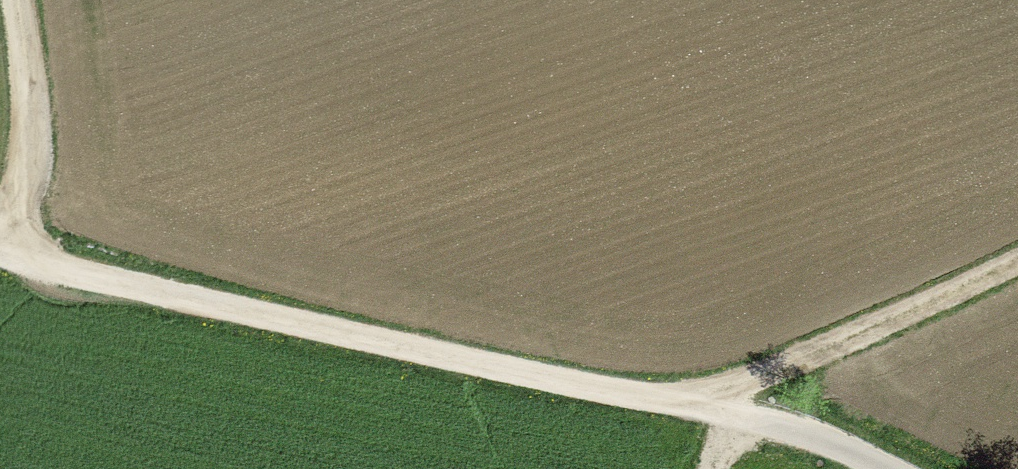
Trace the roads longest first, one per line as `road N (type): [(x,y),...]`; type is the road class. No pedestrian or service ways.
road 1 (track): [(0,243),(474,362),(725,407)]
road 2 (track): [(1017,259),(725,407)]
road 3 (track): [(0,243),(32,181),(36,149),(16,0)]
road 4 (residential): [(725,407),(888,468)]

